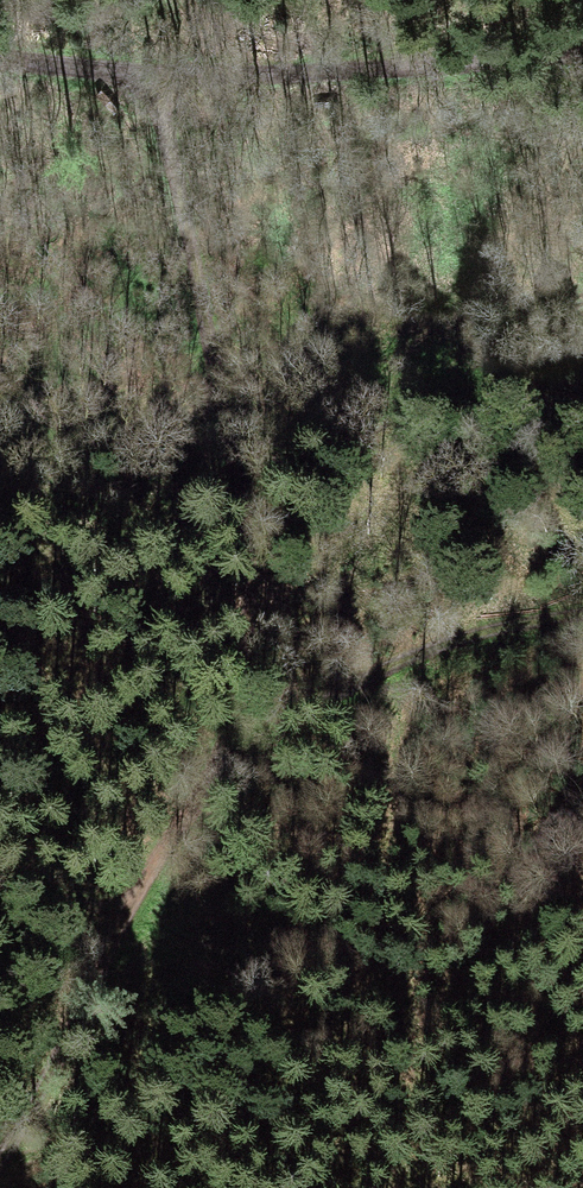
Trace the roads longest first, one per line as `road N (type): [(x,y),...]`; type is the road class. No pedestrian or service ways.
road 1 (track): [(0,1147),(155,854),(225,776),(343,698),(469,646),(582,629)]
road 2 (track): [(225,776),(252,550),(153,76)]
road 3 (track): [(0,56),(153,76),(582,83)]
road 4 (track): [(0,869),(155,854)]

